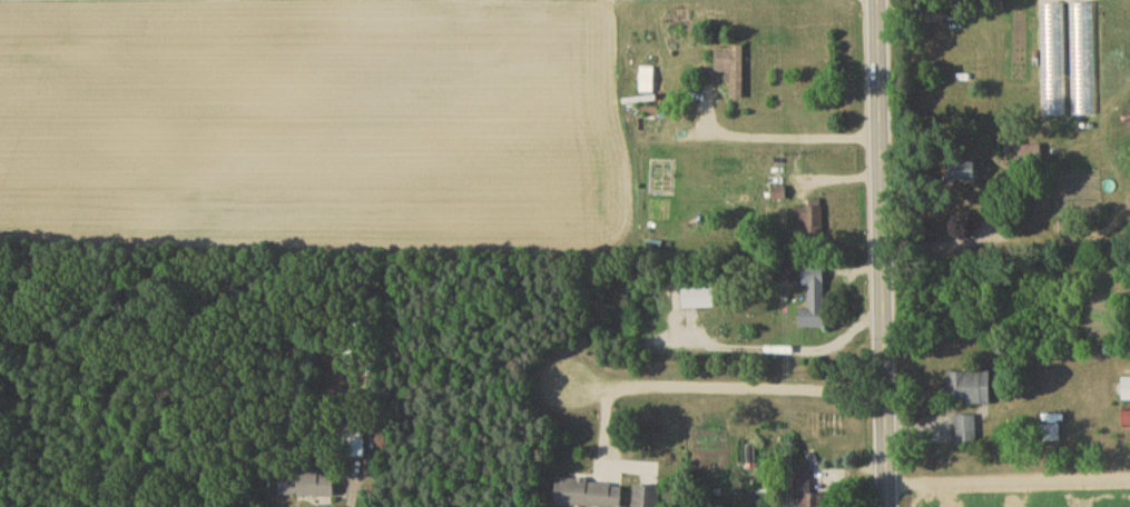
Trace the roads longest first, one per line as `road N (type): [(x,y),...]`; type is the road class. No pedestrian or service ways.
road 1 (tertiary): [(887,506),(890,229),(875,0)]
road 2 (residential): [(884,398),(709,389),(554,405)]

